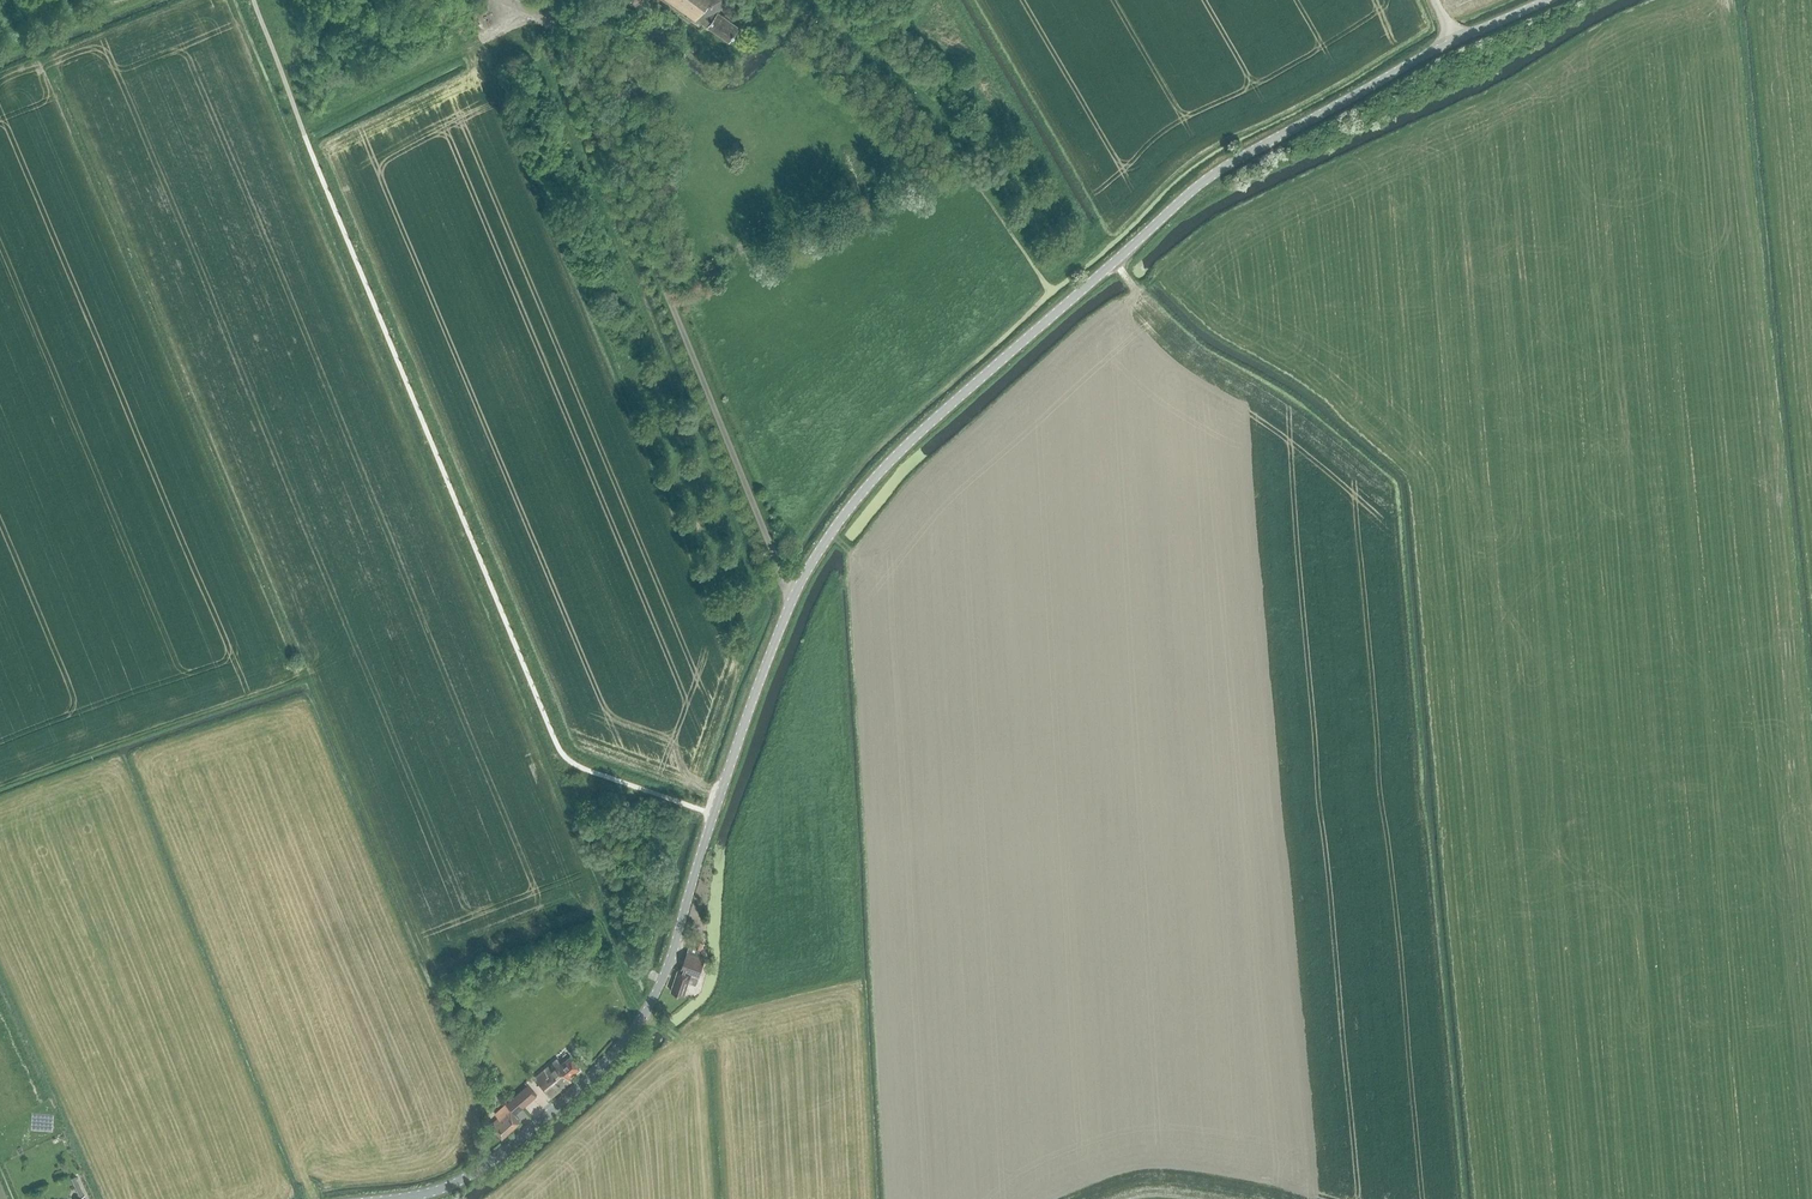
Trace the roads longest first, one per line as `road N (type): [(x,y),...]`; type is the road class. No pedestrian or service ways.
road 1 (unclassified): [(393,1198),(471,1176),(641,1024),(794,598),(834,530),(894,456),(1215,172),(1428,53),(1549,0)]
road 2 (track): [(302,129),(483,38)]

